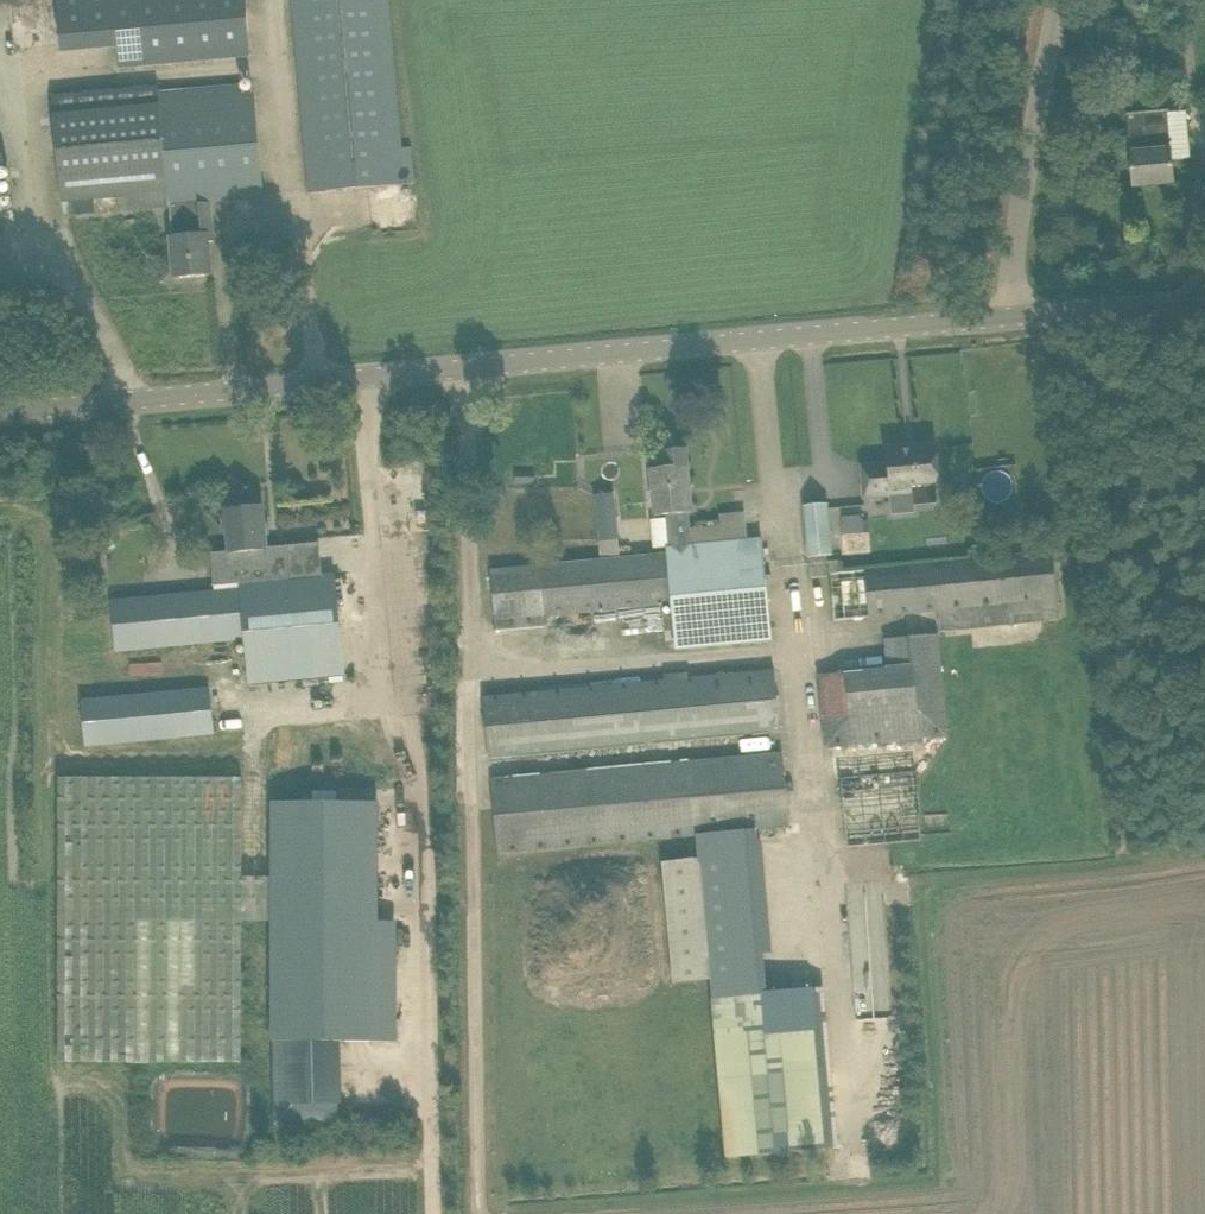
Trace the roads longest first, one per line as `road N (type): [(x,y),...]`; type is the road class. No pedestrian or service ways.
road 1 (unclassified): [(0,412),(1204,298)]
road 2 (track): [(477,1213),(469,788)]

